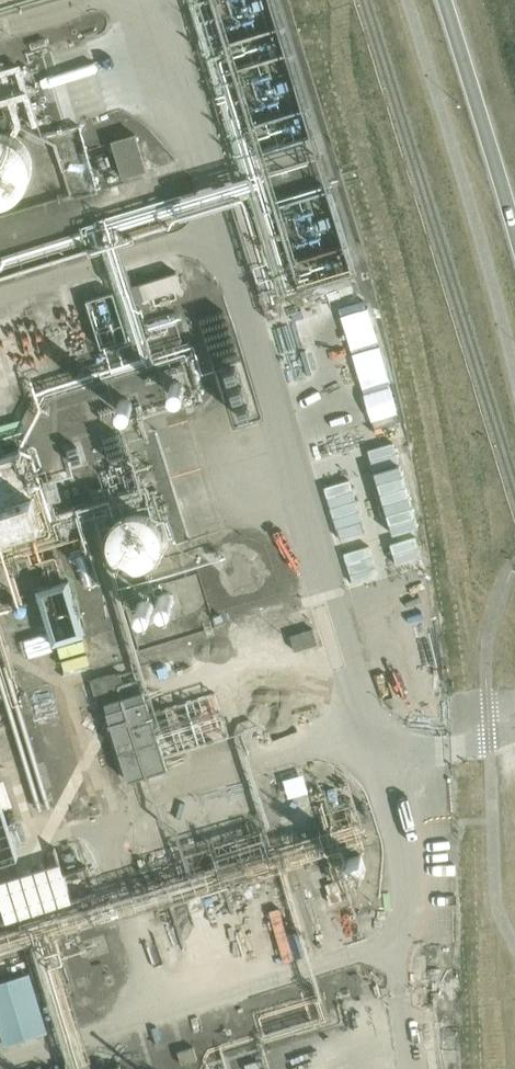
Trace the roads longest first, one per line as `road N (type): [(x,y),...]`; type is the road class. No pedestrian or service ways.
road 1 (secondary): [(445,0),(514,232)]

